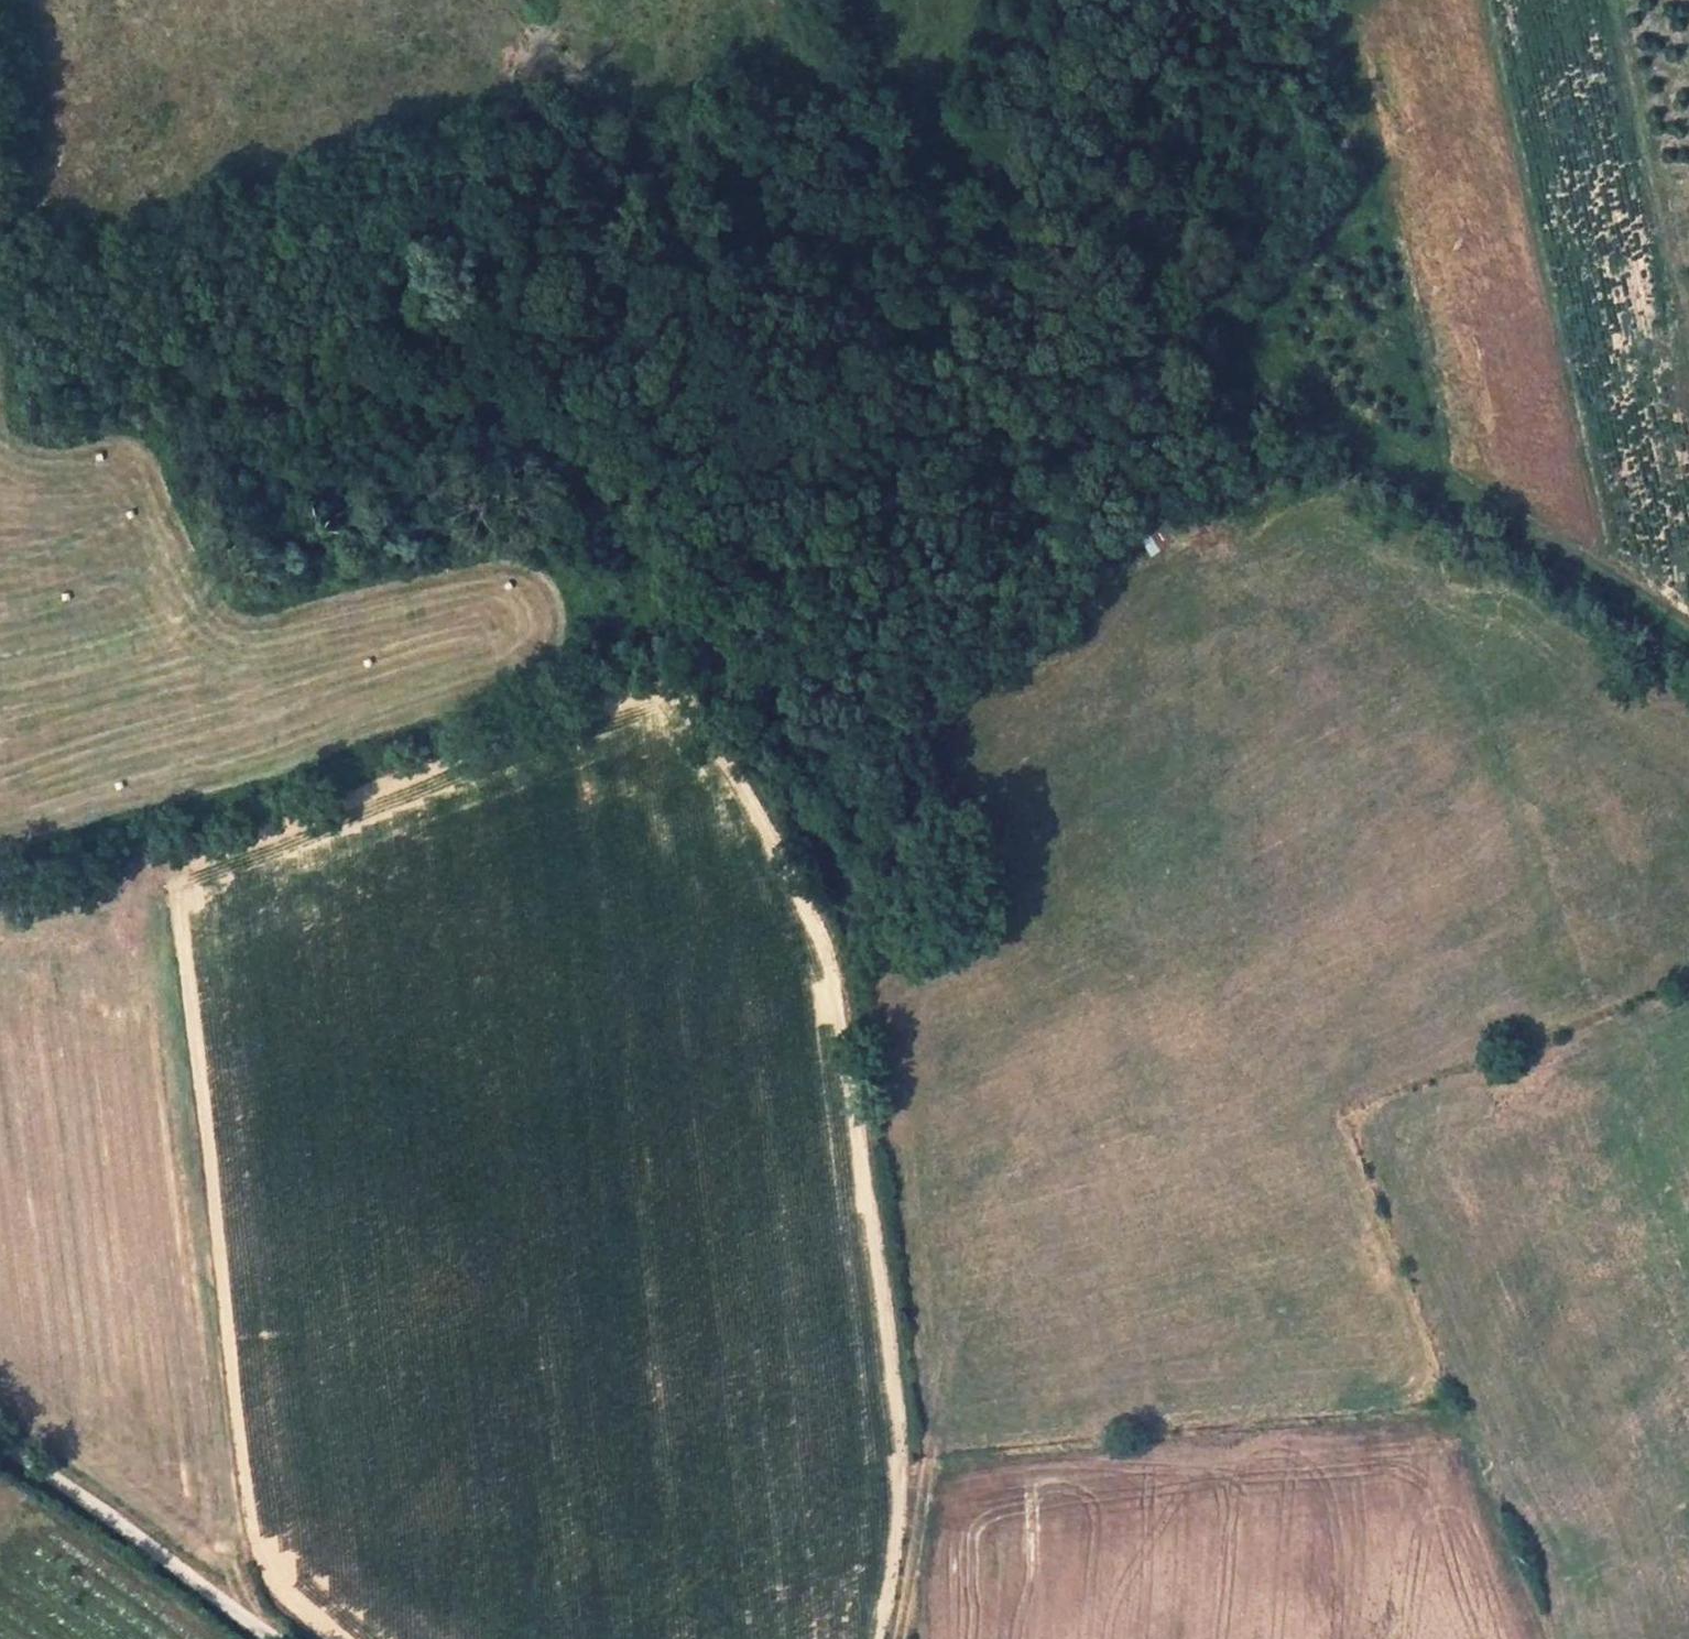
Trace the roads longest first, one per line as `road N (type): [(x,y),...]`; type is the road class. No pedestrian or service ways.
road 1 (track): [(0,1438),(276,1638)]

